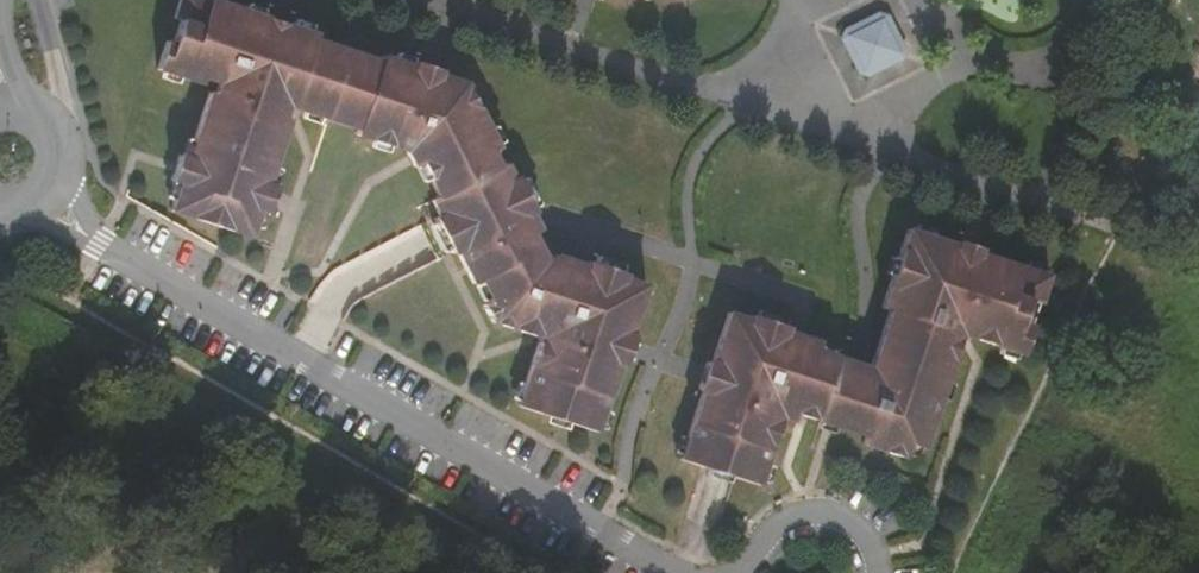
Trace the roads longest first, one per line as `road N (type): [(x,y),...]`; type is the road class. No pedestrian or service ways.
road 1 (residential): [(659,572),(99,244),(44,184)]
road 2 (track): [(0,265),(546,572)]
road 3 (track): [(956,572),(1115,229)]
road 4 (residential): [(836,529),(811,520),(771,529),(754,546),(745,572)]

